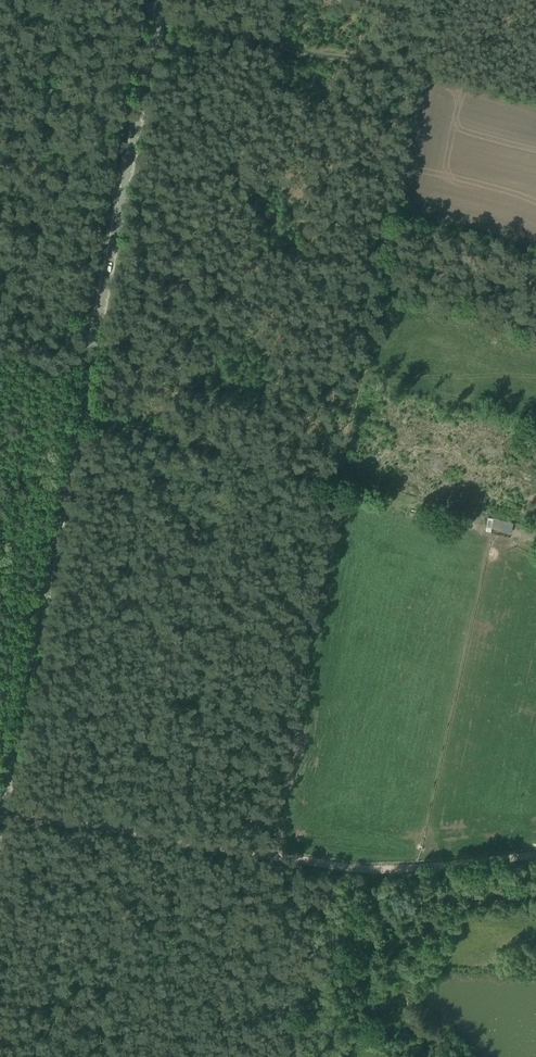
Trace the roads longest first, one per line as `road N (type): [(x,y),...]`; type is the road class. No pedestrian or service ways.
road 1 (unclassified): [(0,794),(159,0)]
road 2 (track): [(535,850),(373,870),(0,809)]

